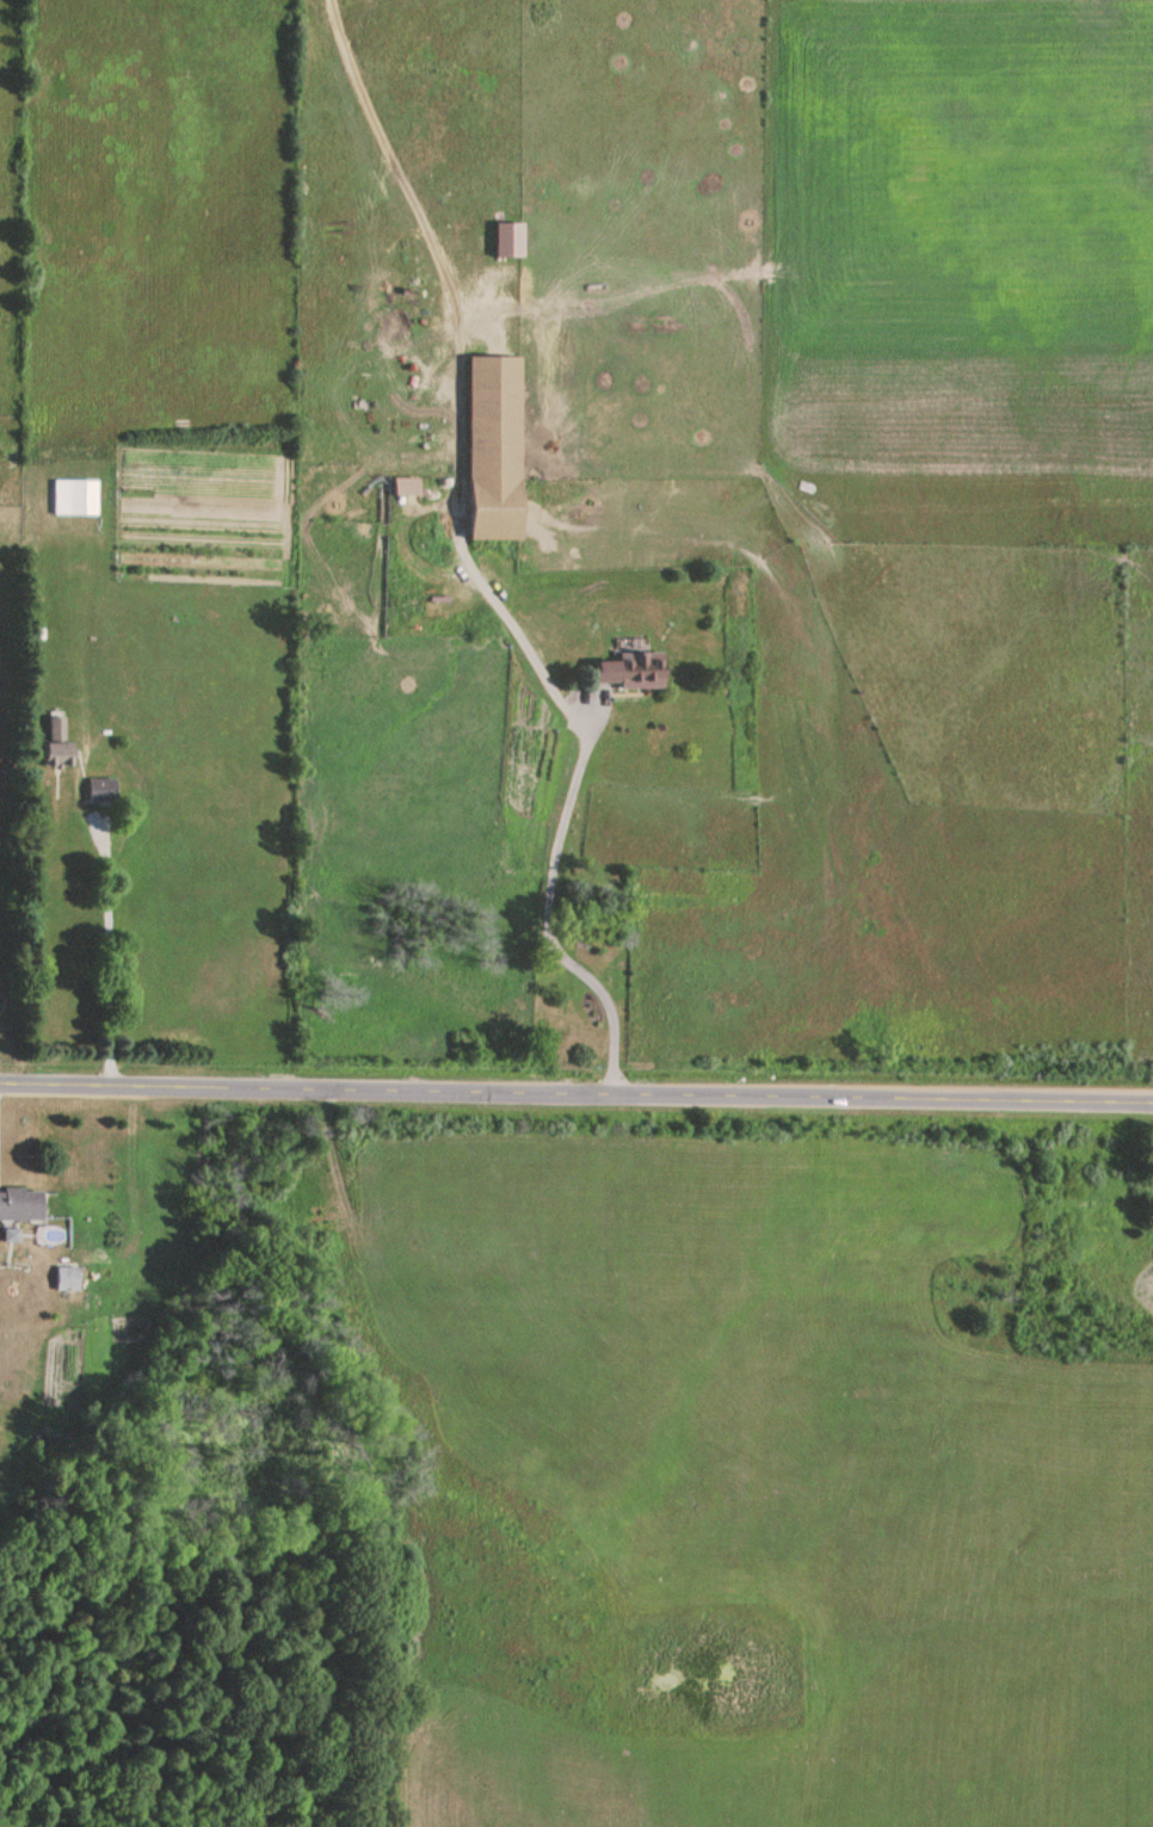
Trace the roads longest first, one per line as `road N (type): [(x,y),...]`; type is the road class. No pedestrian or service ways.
road 1 (tertiary): [(0,1092),(1152,1109)]

